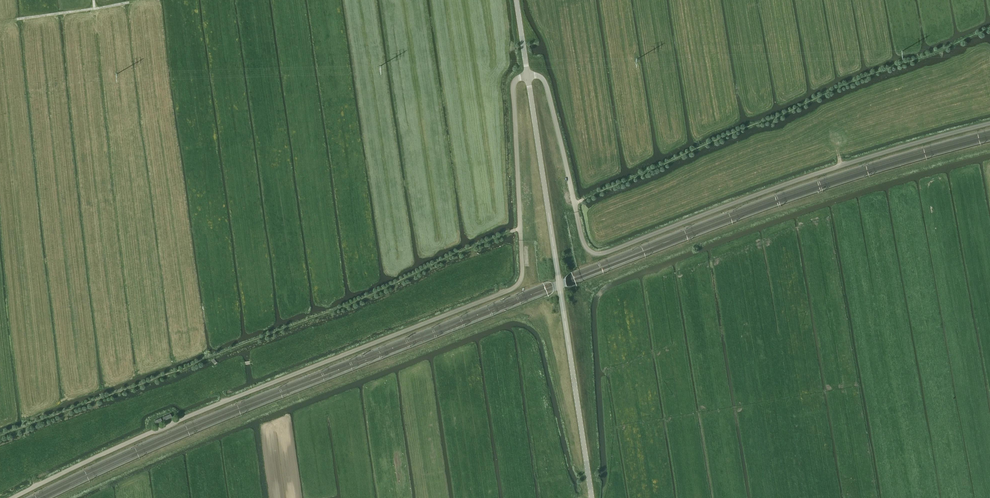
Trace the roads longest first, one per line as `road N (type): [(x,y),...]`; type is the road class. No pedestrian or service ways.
road 1 (unclassified): [(592,497),(516,0)]

